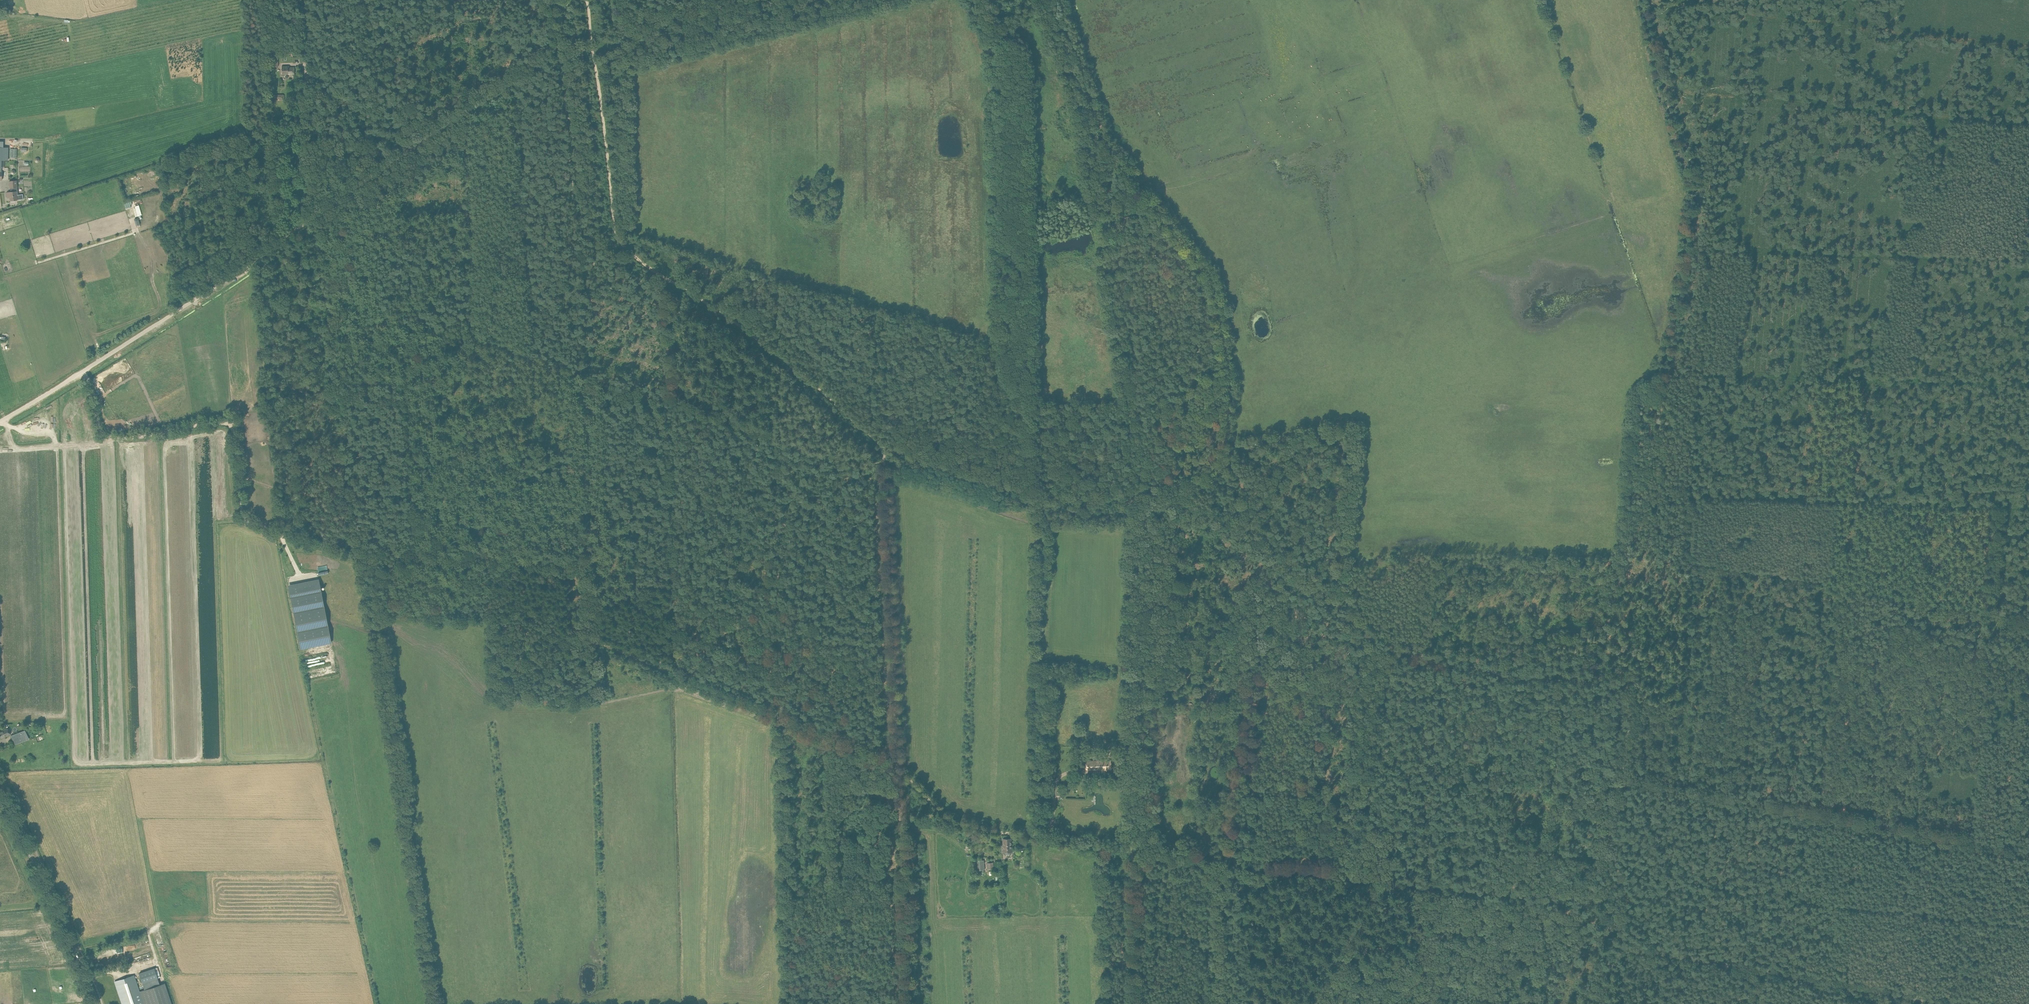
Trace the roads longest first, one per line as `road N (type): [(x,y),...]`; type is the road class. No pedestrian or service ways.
road 1 (track): [(1312,1003),(1384,882),(1617,905),(1619,938),(1991,1003)]
road 2 (track): [(1136,502),(1184,506),(1218,520),(1398,650),(1618,656)]
road 3 (track): [(882,448),(757,338),(624,245),(613,221),(593,53)]
road 4 (track): [(1618,776),(2028,850)]
road 5 (track): [(897,769),(954,822),(1126,855),(1227,864)]
road 6 (track): [(310,217),(556,49),(567,0)]
road 7 (track): [(82,371),(99,428),(110,437),(232,422),(246,519),(287,535)]
road 8 (track): [(897,769),(882,448)]
road 9 (unclassified): [(0,421),(251,262)]
road 10 (track): [(780,720),(787,1003)]
road 11 (unclassified): [(97,1003),(0,787)]
road 12 (track): [(907,1003),(897,769)]
road 13 (track): [(310,217),(301,50)]
road 14 (track): [(1130,707),(1126,855)]
road 15 (track): [(1127,855),(1131,1003)]

